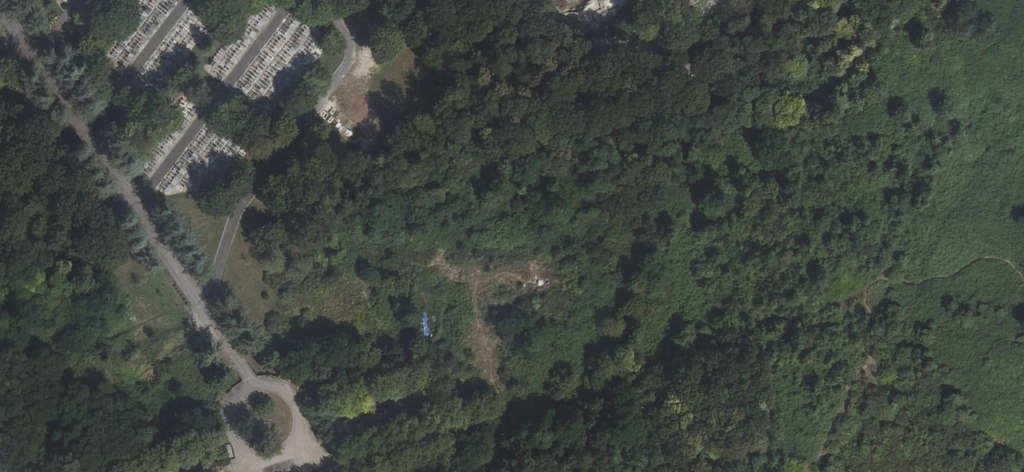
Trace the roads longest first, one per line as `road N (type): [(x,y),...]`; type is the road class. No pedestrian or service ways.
road 1 (unclassified): [(295,433),(284,393),(249,386),(235,394),(223,421),(237,451)]

